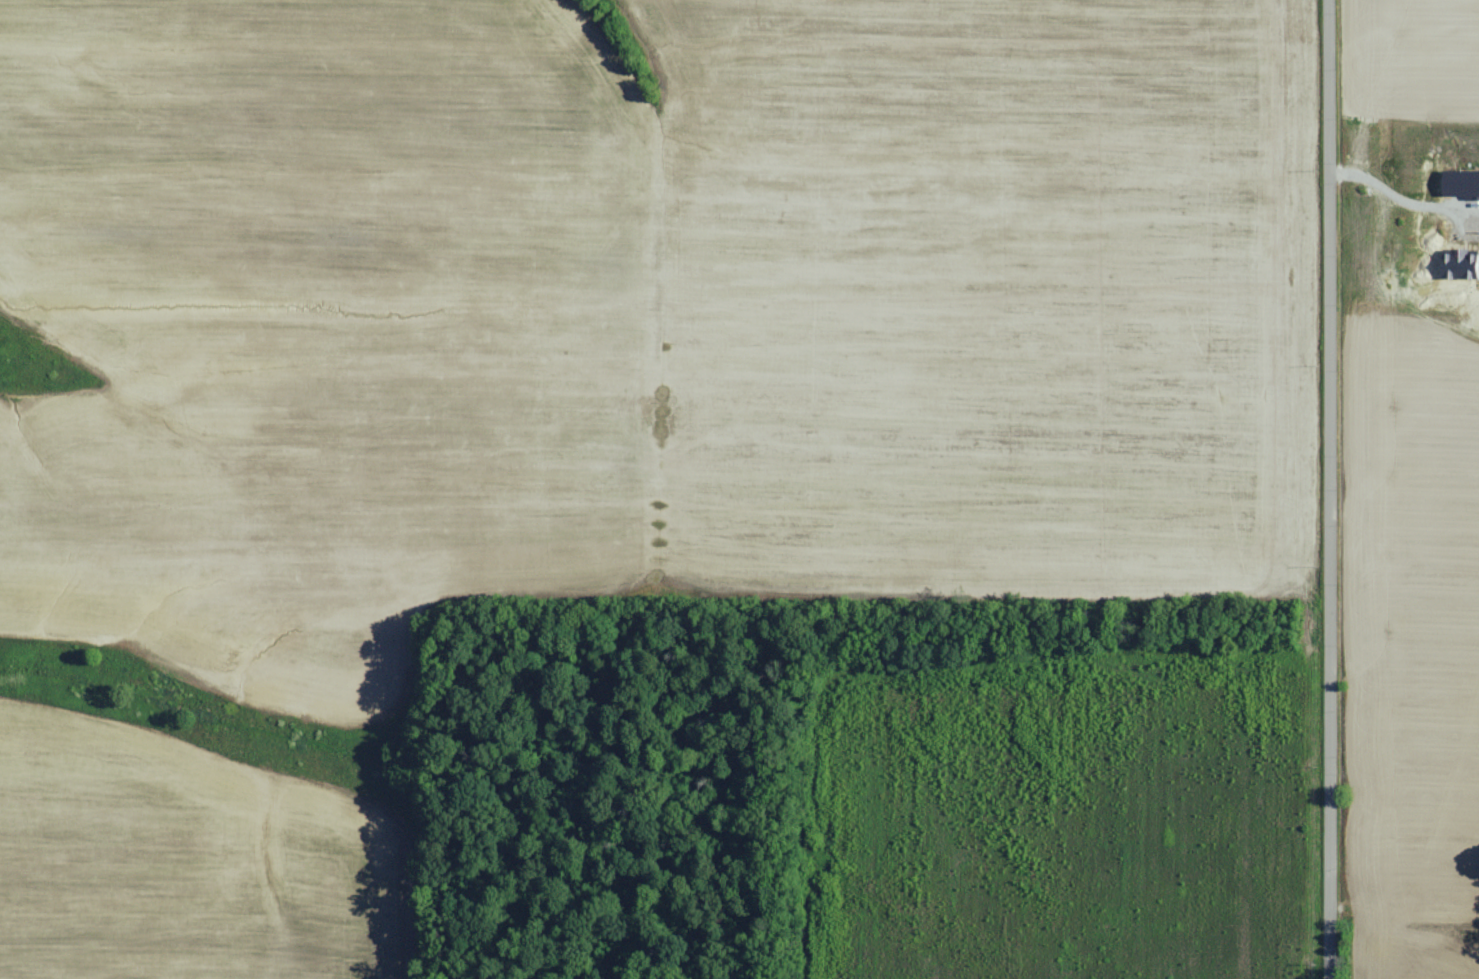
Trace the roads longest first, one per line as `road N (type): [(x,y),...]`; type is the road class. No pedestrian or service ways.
road 1 (residential): [(1330,978),(1331,0)]

